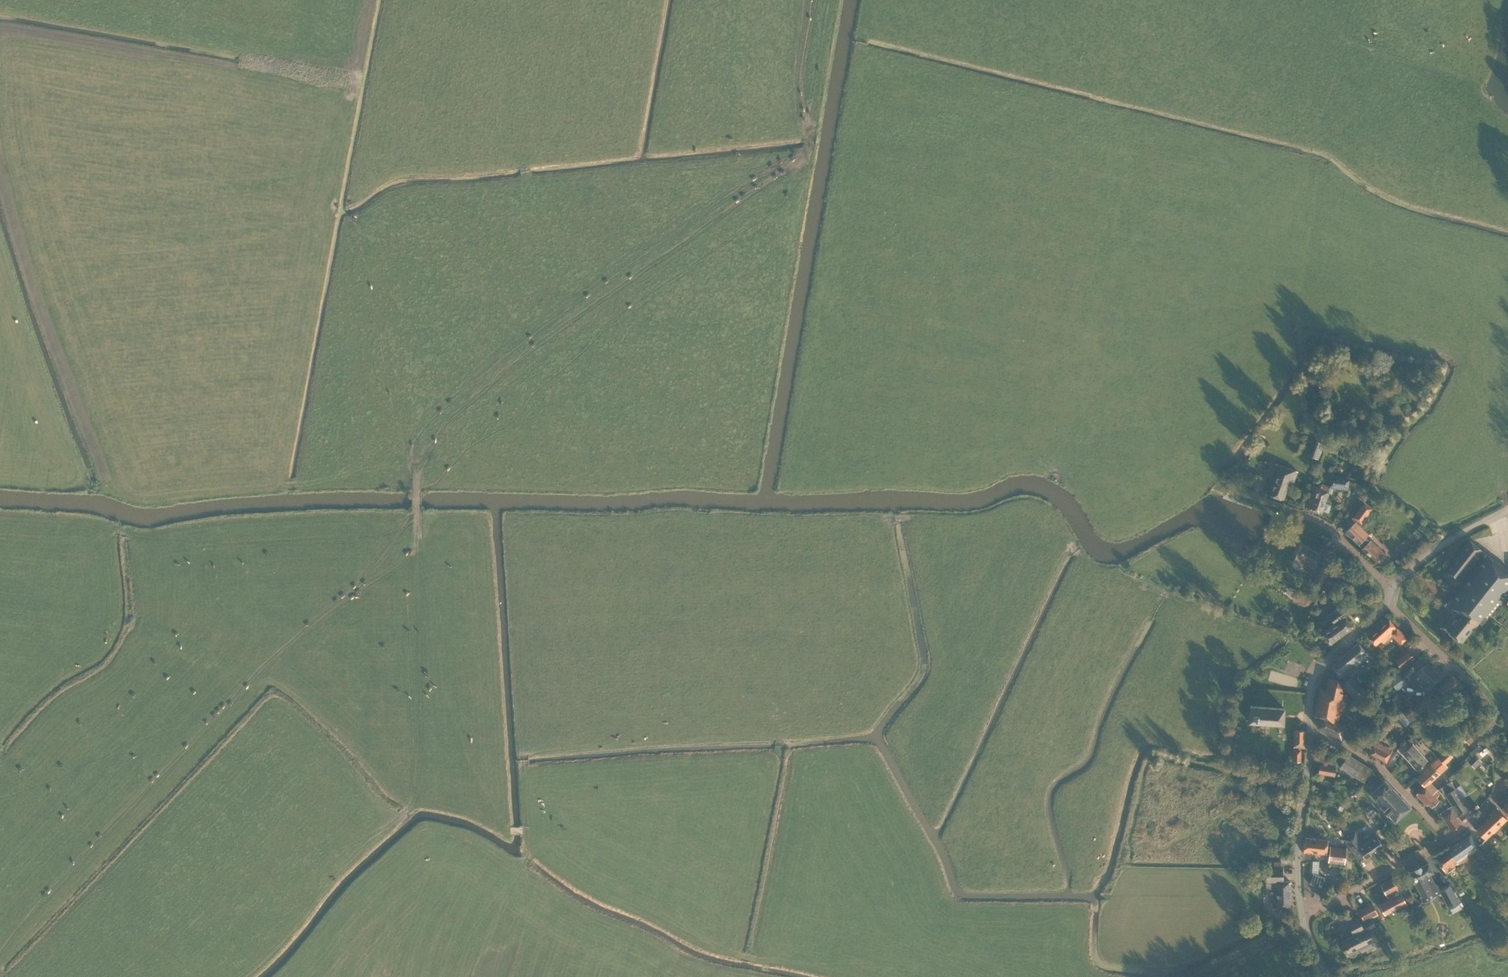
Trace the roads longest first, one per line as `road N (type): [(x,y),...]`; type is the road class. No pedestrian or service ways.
road 1 (residential): [(1449,842),(1501,787),(1490,707),(1389,605)]
road 2 (residential): [(1392,590),(1322,525),(1230,489)]
road 3 (tertiary): [(1302,912),(1310,729)]
road 4 (residential): [(1449,842),(1375,764),(1310,729)]
road 5 (residential): [(1302,912),(1449,842)]
road 6 (tertiary): [(1310,729),(1319,673),(1389,605)]
road 7 (tertiary): [(1392,590),(1441,544),(1507,508)]

